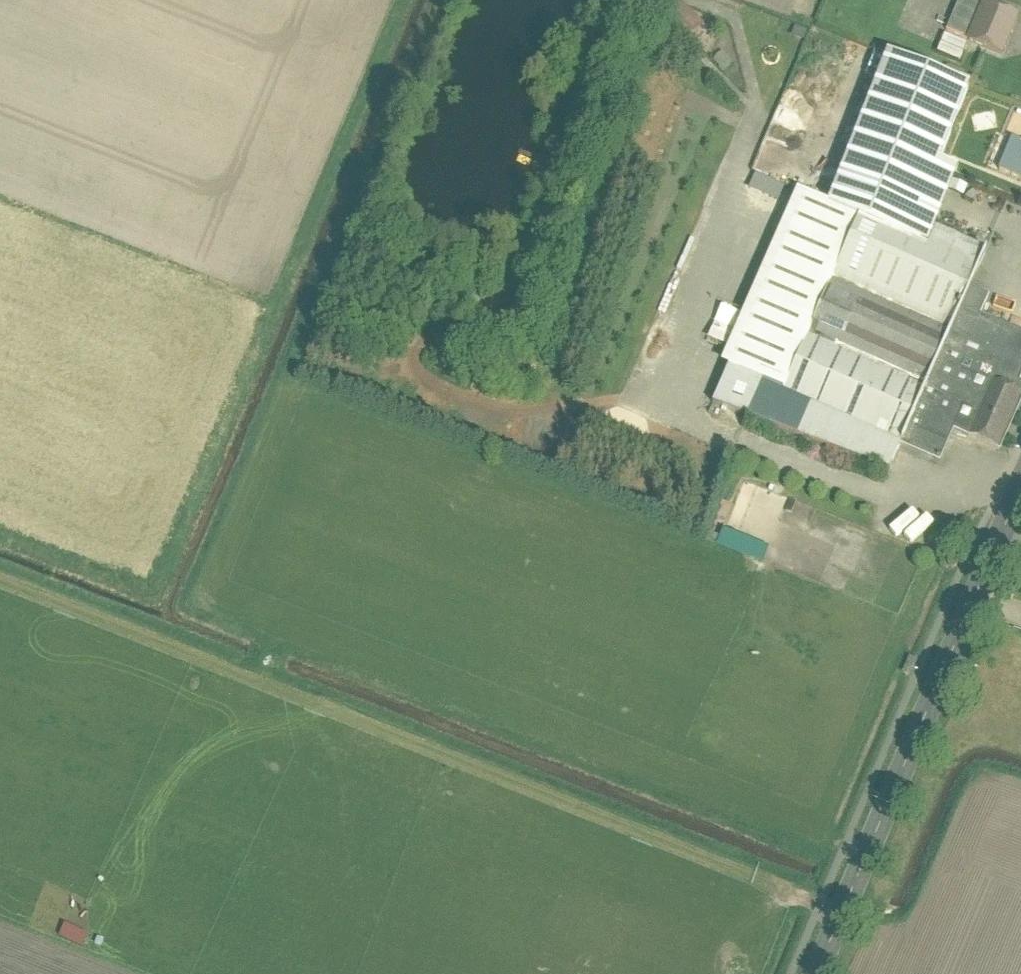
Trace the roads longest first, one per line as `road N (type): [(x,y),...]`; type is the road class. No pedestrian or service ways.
road 1 (tertiary): [(816,973),(1020,495)]

